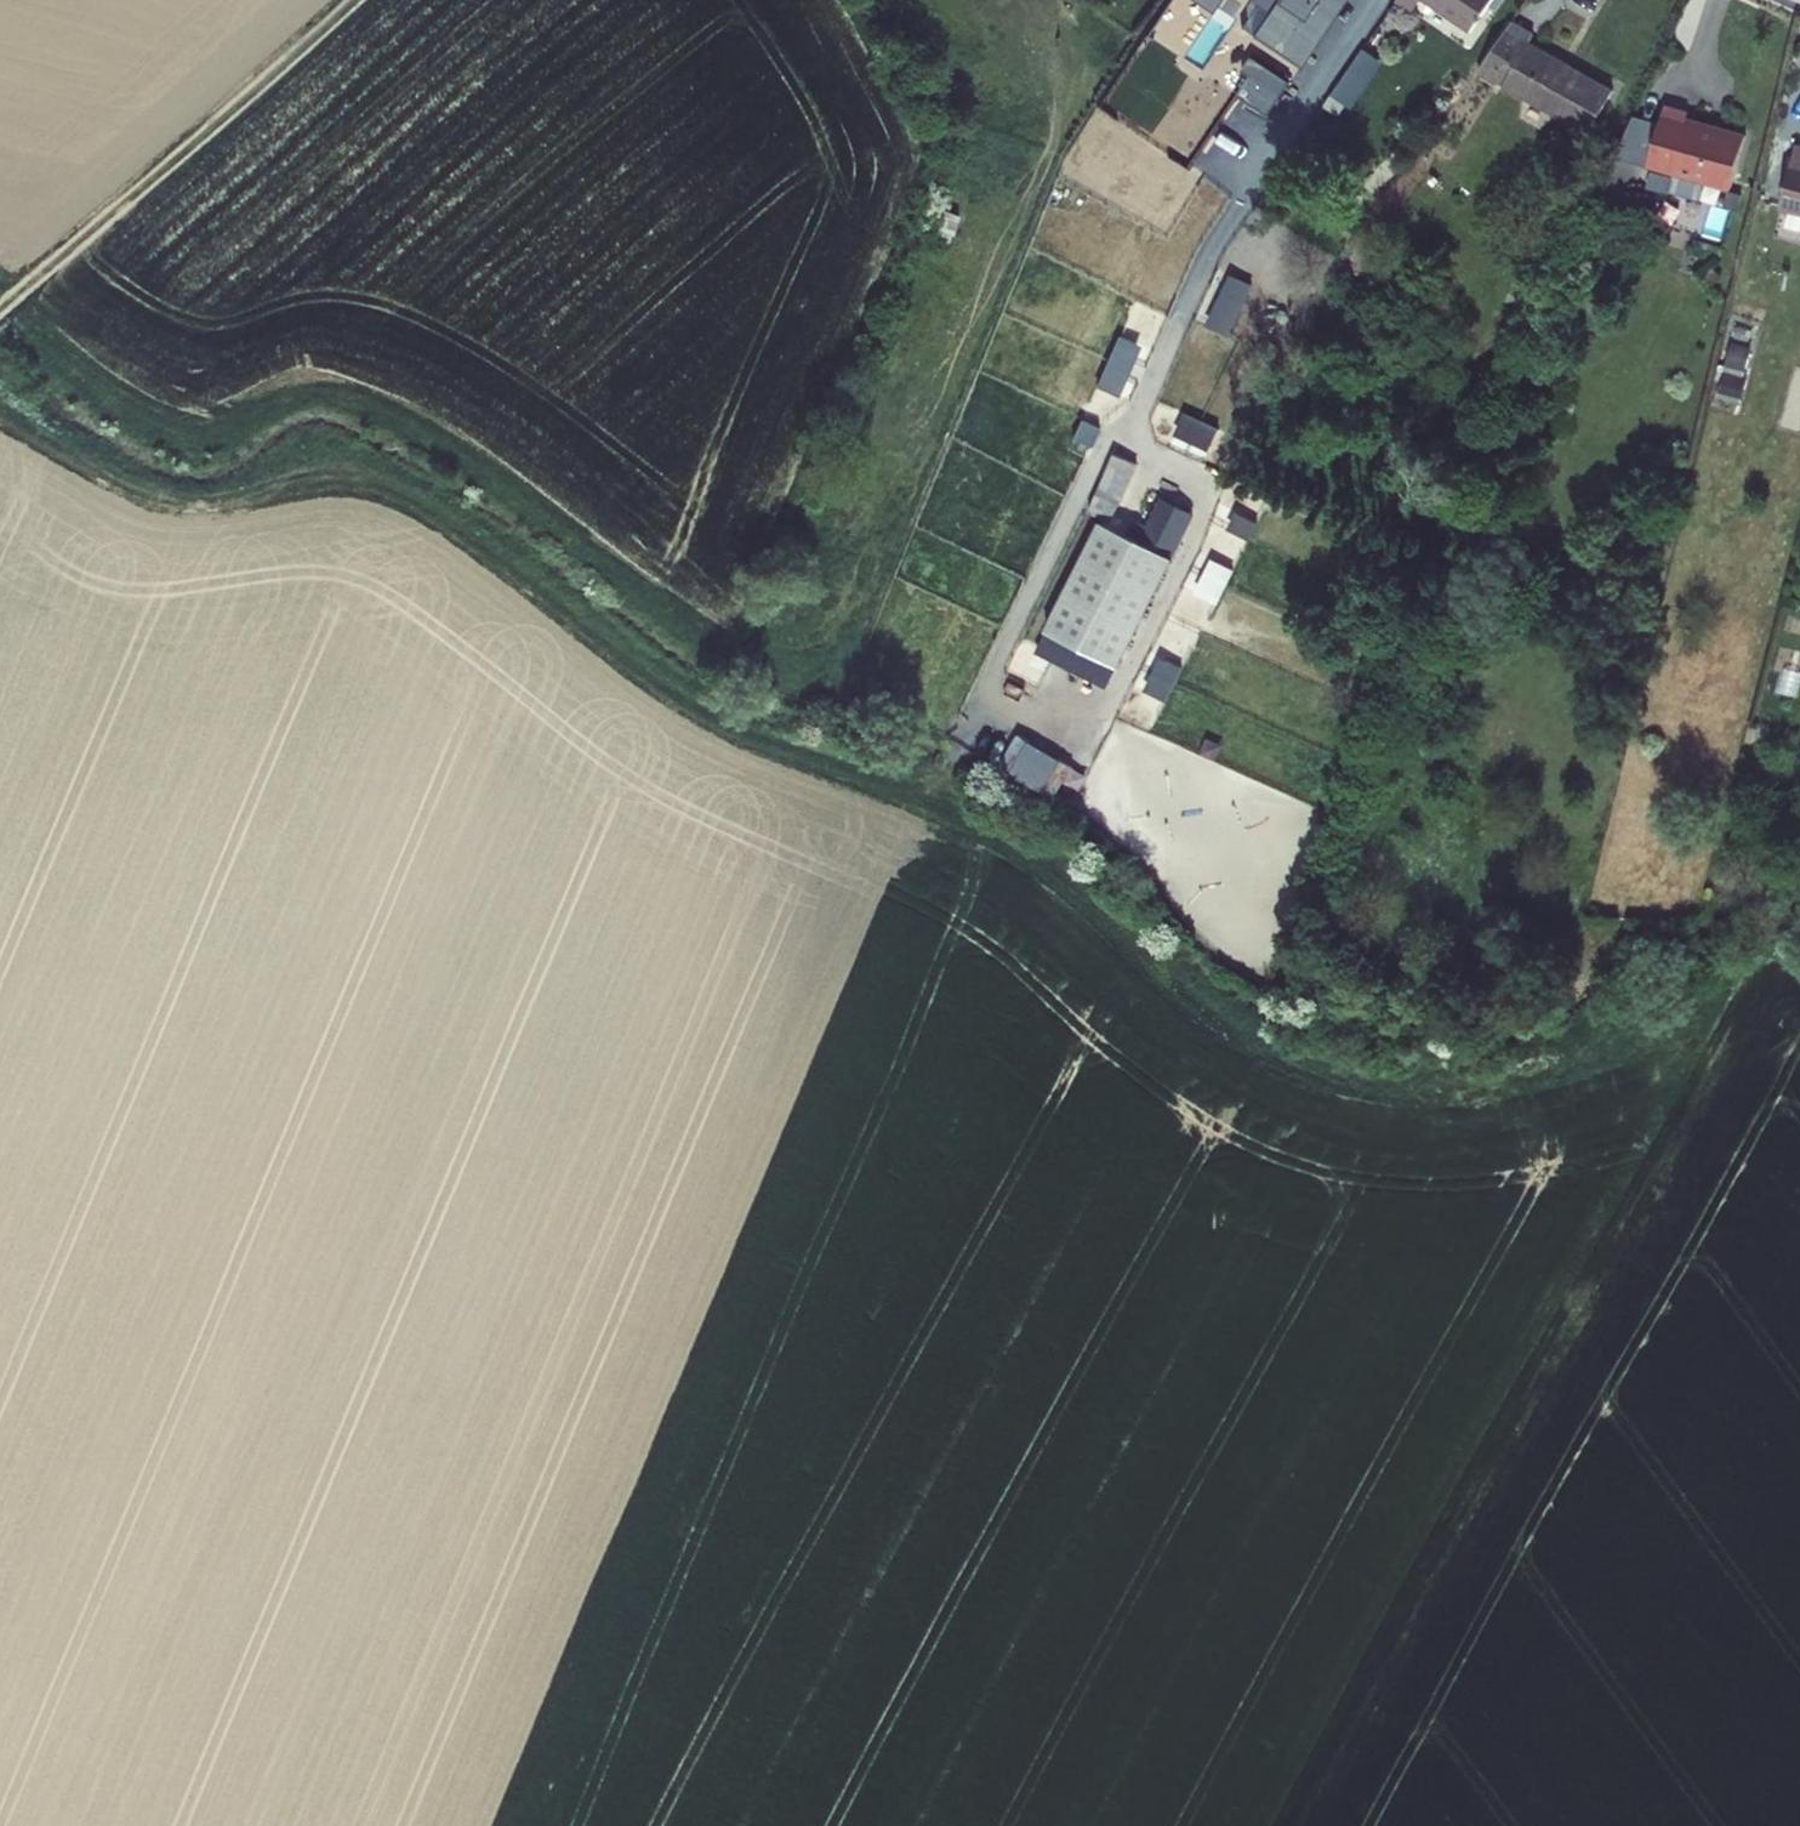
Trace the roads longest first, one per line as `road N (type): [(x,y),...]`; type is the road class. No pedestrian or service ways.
road 1 (track): [(356,0),(0,329)]

